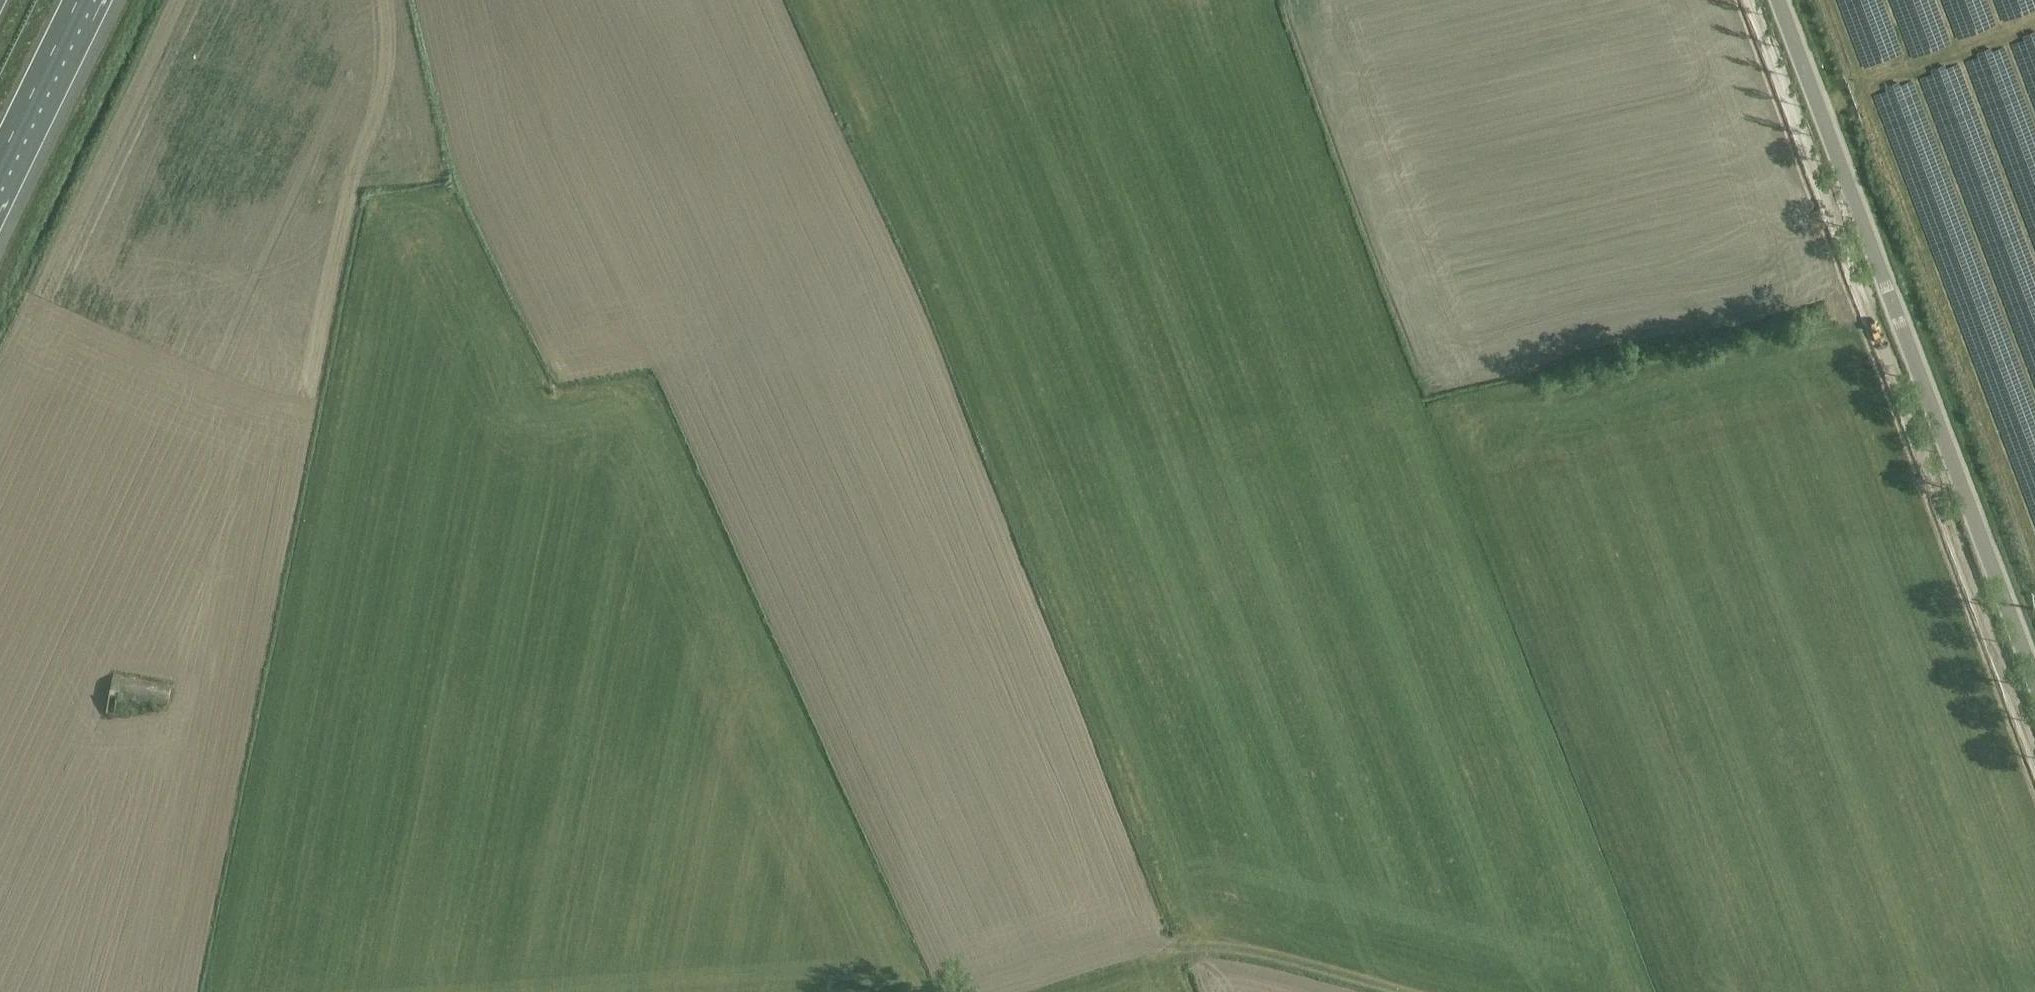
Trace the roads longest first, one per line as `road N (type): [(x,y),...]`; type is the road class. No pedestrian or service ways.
road 1 (unclassified): [(2034,680),(1779,0)]
road 2 (motorway): [(0,173),(83,0)]

